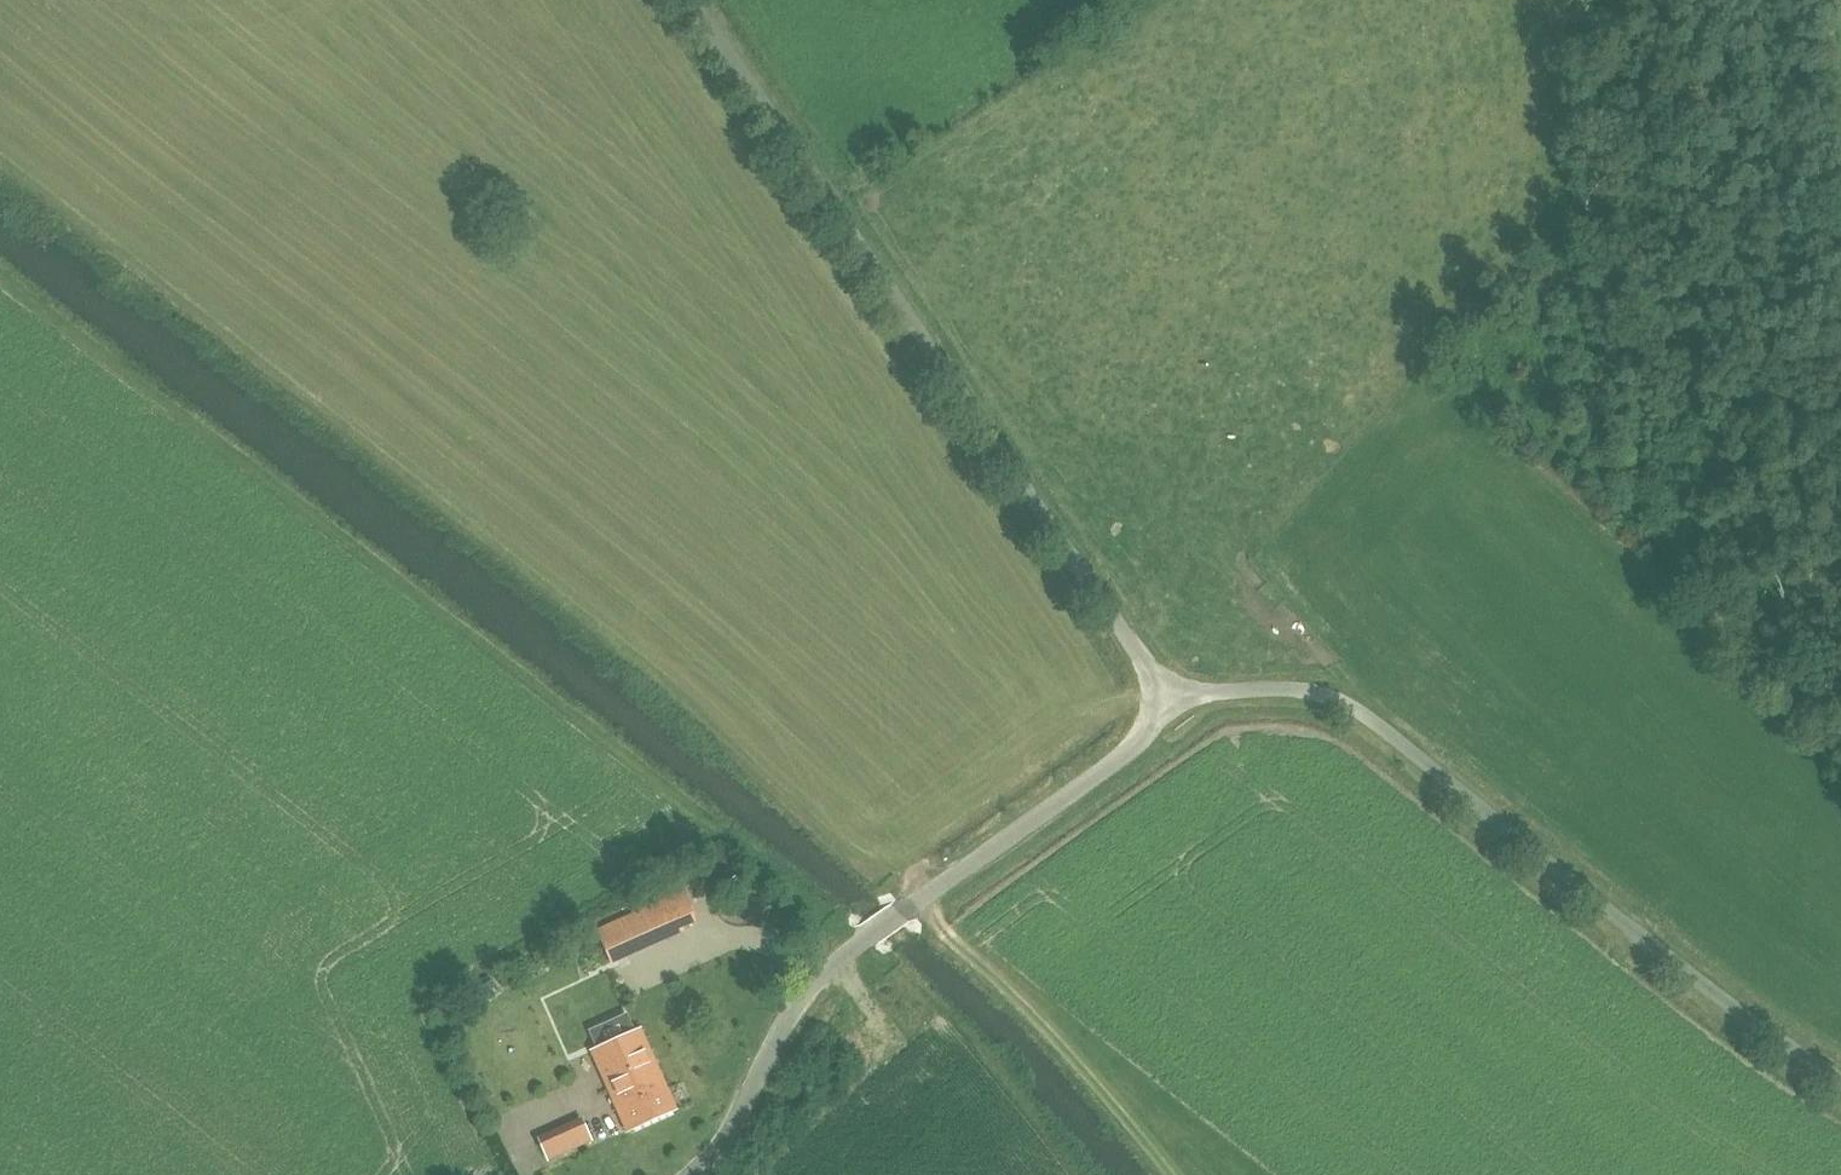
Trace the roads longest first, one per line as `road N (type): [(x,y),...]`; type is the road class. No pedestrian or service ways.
road 1 (unclassified): [(1159,694),(1145,660),(698,0)]
road 2 (unclassified): [(1840,1079),(1583,891),(1359,711),(1332,697),(1275,688),(1159,694)]
road 3 (unclassified): [(692,1174),(741,1112),(815,980),(1148,737),(1159,694)]

